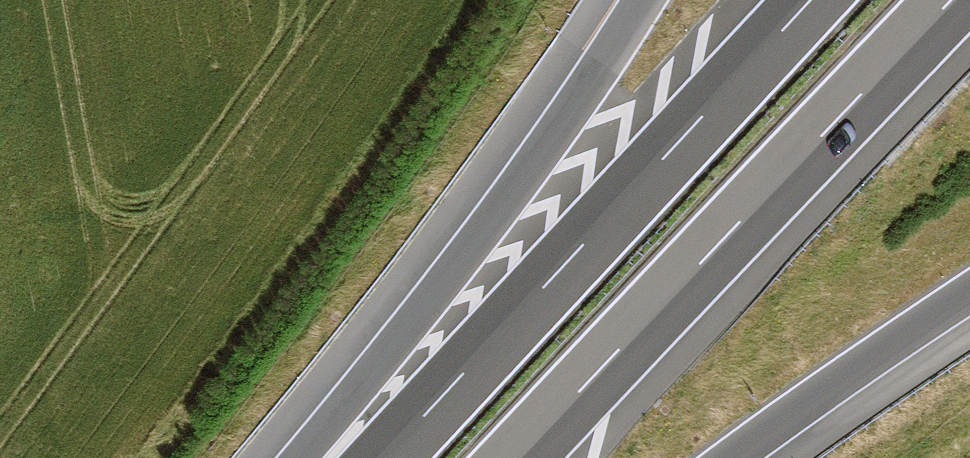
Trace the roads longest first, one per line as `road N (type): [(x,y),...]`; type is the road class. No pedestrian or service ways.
road 1 (motorway): [(515,457),(950,0)]
road 2 (motorway): [(813,0),(385,457)]
road 3 (motorway): [(637,0),(309,457)]
road 4 (motorway): [(734,457),(969,297)]

